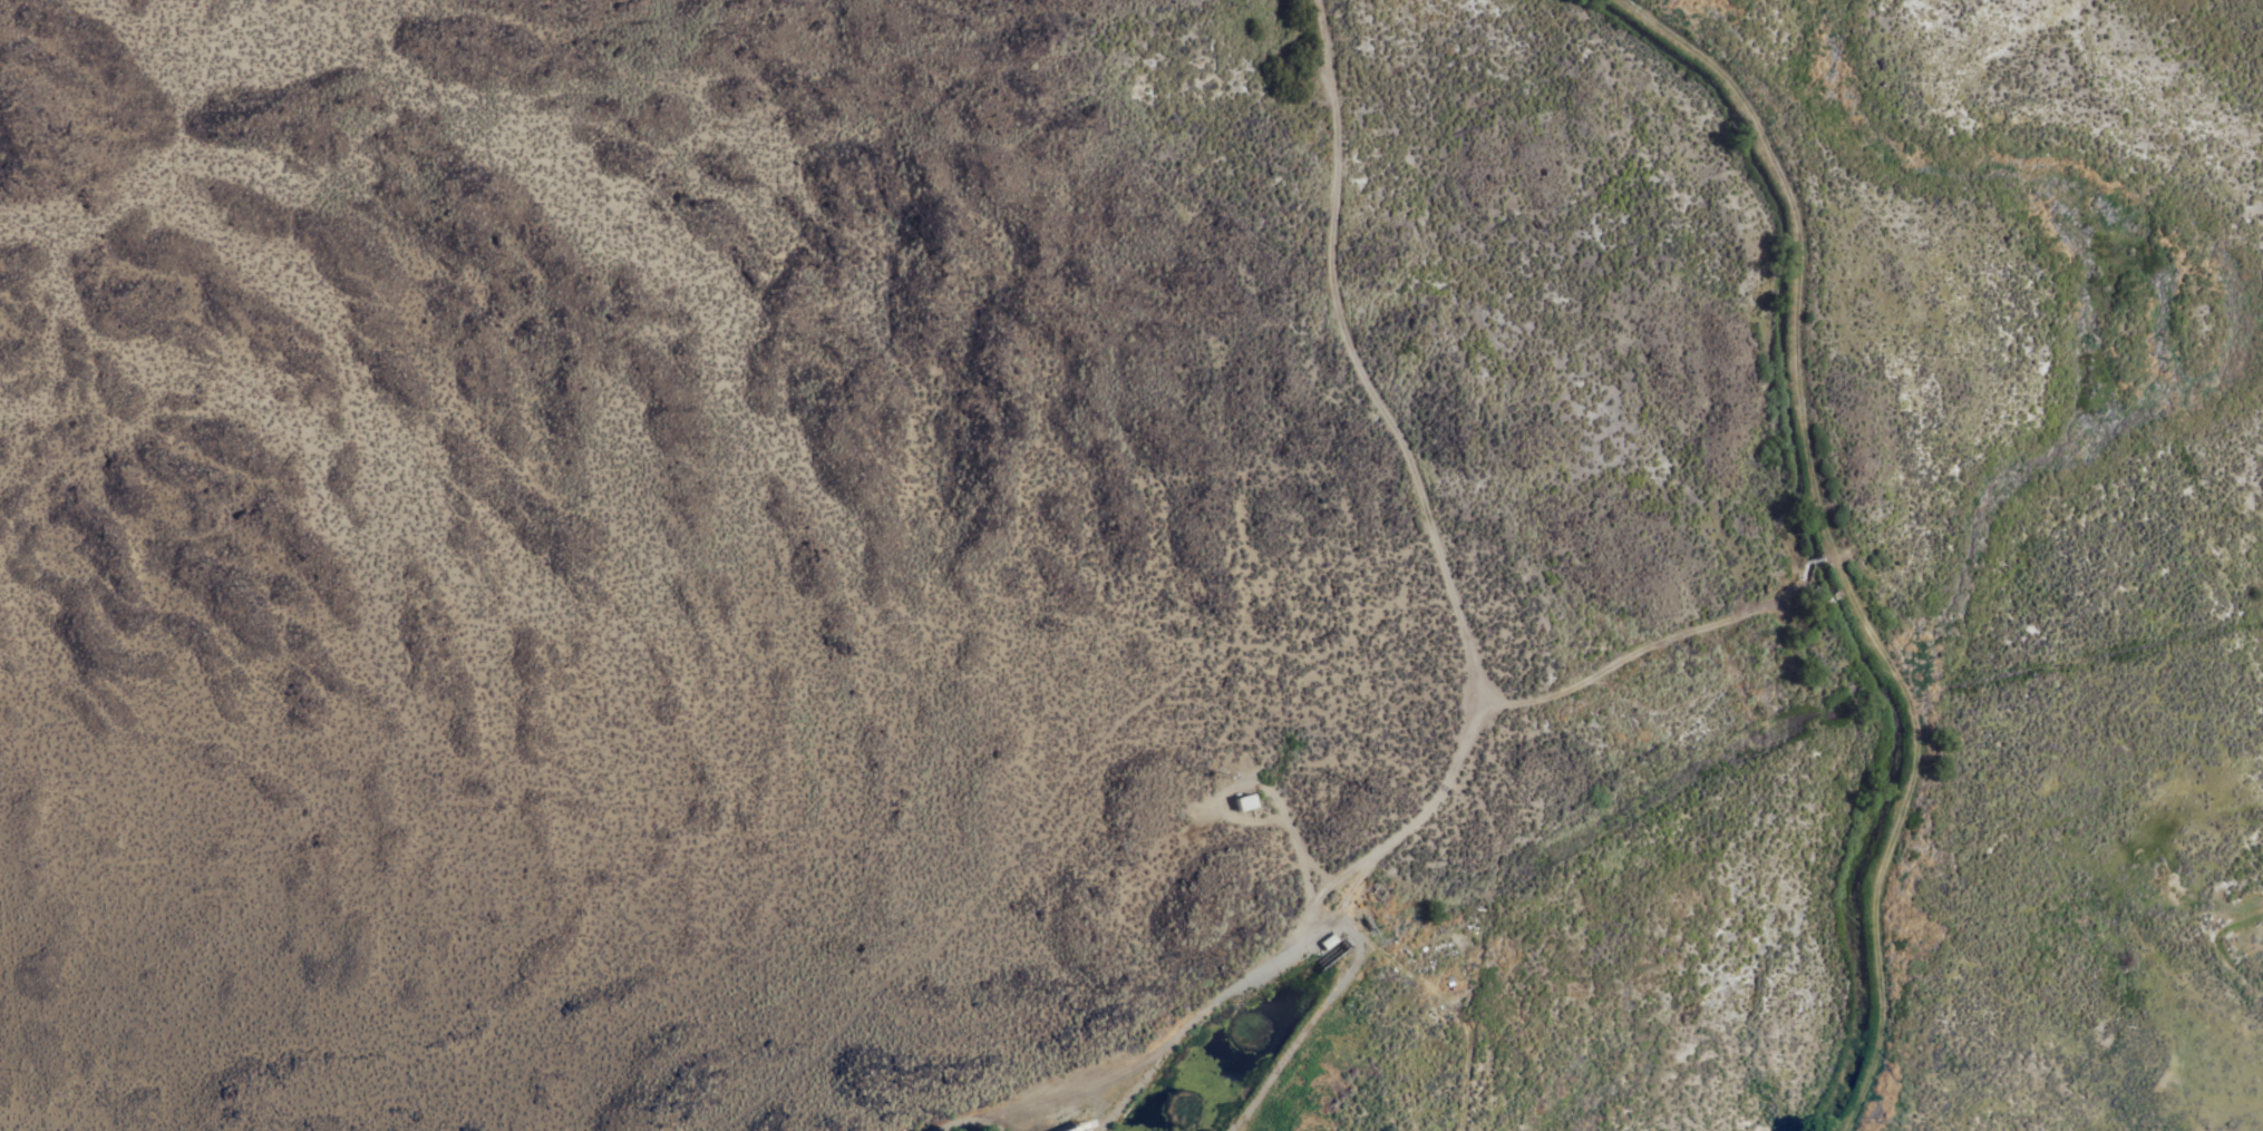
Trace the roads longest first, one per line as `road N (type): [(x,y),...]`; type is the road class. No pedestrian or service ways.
road 1 (track): [(962,1130),(1162,1045),(1251,986),(1331,894),(1437,809),(1460,766),(1470,699),(1465,642),(1415,469),(1359,368),(1337,292),(1338,118),(1312,0)]

